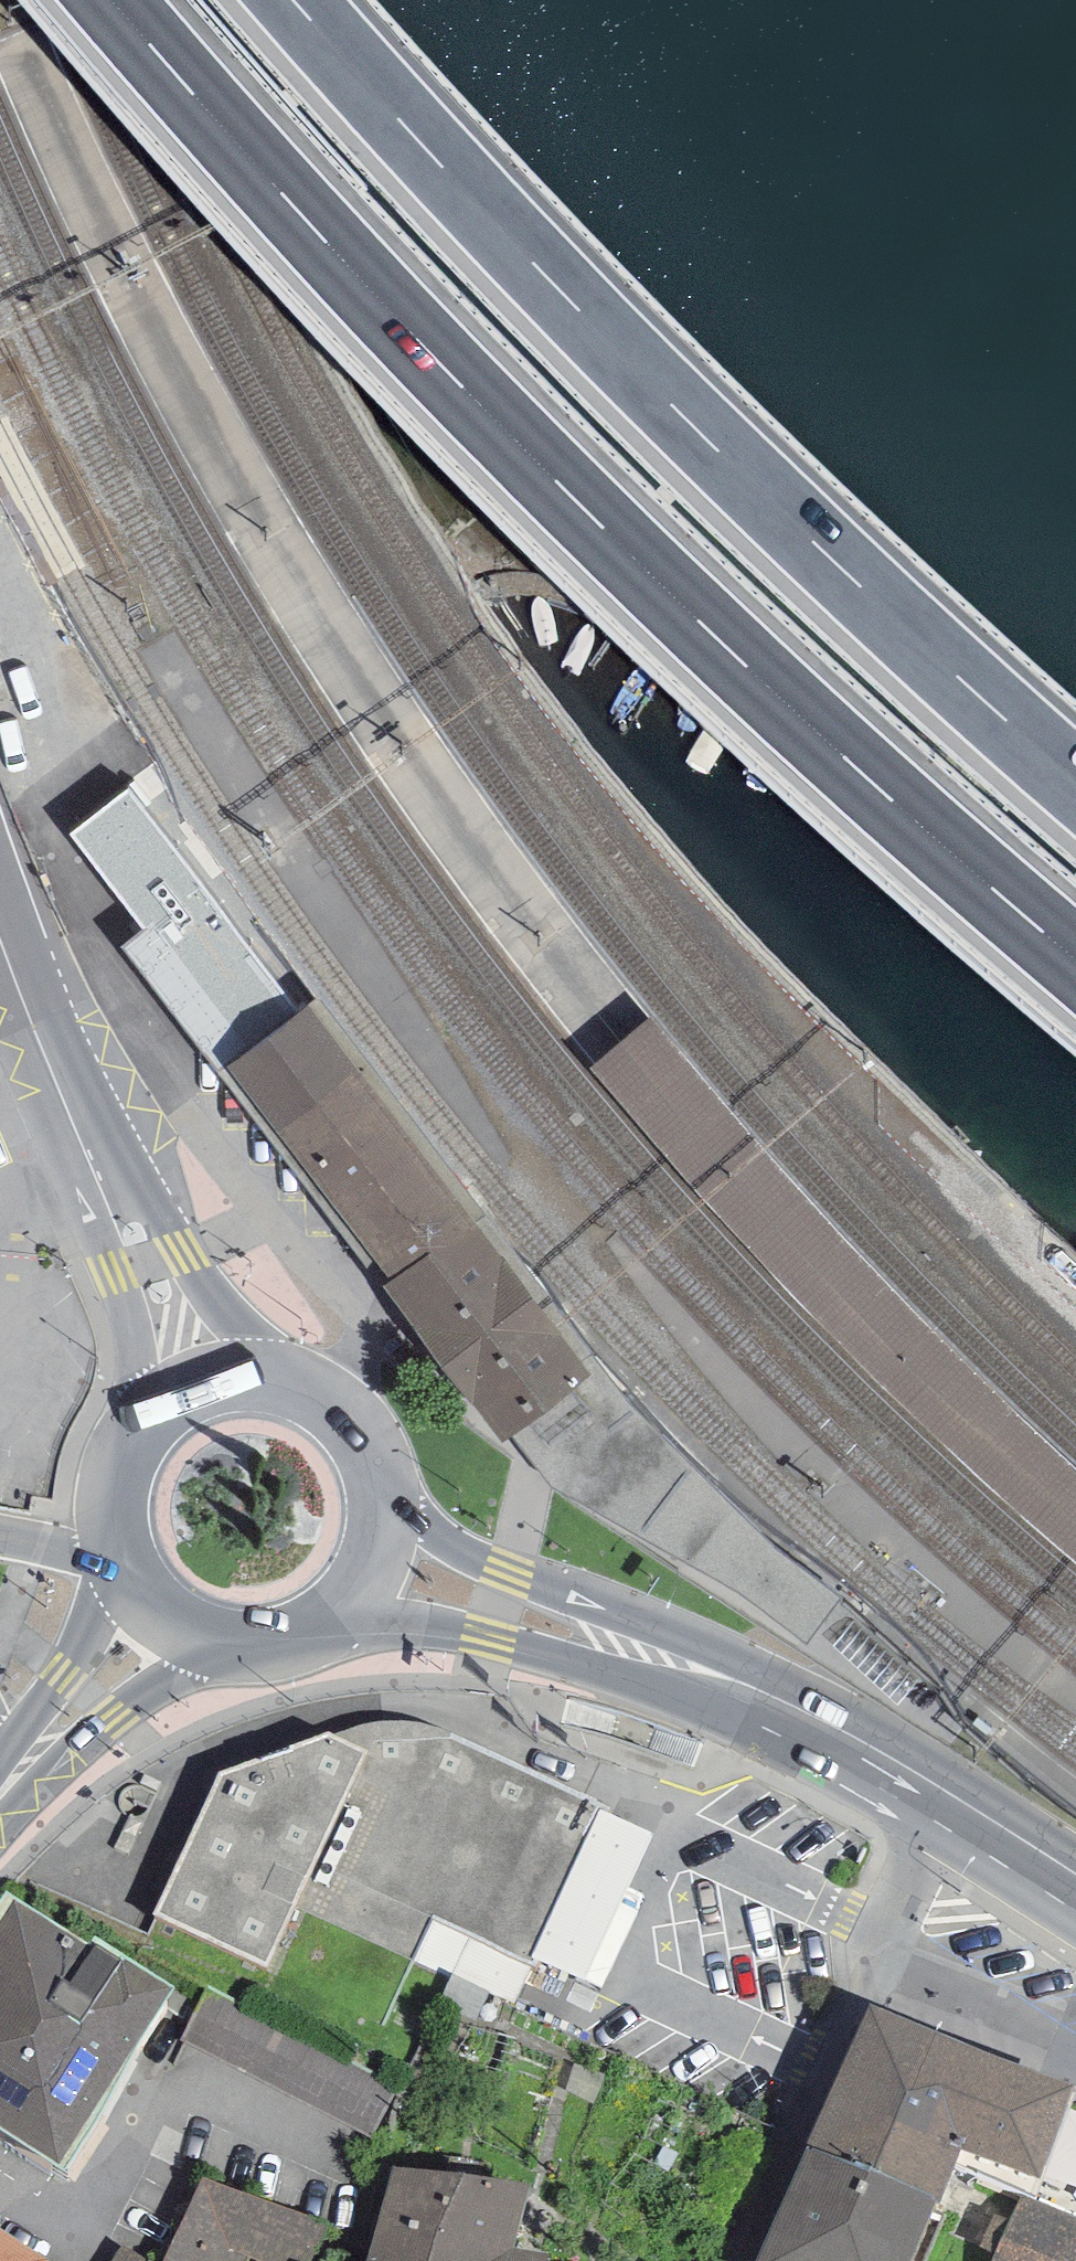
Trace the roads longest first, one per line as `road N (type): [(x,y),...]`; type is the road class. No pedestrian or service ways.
road 1 (motorway): [(112,0),(297,211),(570,495),(861,772),(1075,961)]
road 2 (motorway): [(1075,783),(655,388),(295,0)]
road 3 (primary): [(325,1629),(441,1626),(824,1731)]
road 4 (residential): [(947,1805),(737,2260)]
road 5 (primary): [(824,1731),(652,1624),(457,1549),(384,1500)]
road 6 (primary): [(288,1379),(246,1339),(183,1254),(23,1003)]
road 7 (primary): [(23,1003),(73,1179),(130,1313),(137,1427)]
road 8 (tertiary): [(0,1824),(155,1685),(192,1665),(246,1653)]
road 9 (tertiary): [(120,1573),(97,1632),(0,1762)]
road 10 (primary): [(288,1379),(246,1373),(205,1380),(167,1398),(137,1427)]
road 11 (primary): [(384,1500),(361,1432),(329,1400),(288,1379)]
road 12 (primary): [(120,1573),(171,1631),(246,1653)]
road 13 (primary): [(1075,1889),(947,1805)]
road 14 (primary): [(325,1629),(358,1599),(379,1560),(384,1500)]
road 15 (primary): [(947,1805),(824,1731)]
road 16 (primary): [(137,1427),(116,1463),(107,1507),(112,1551)]

